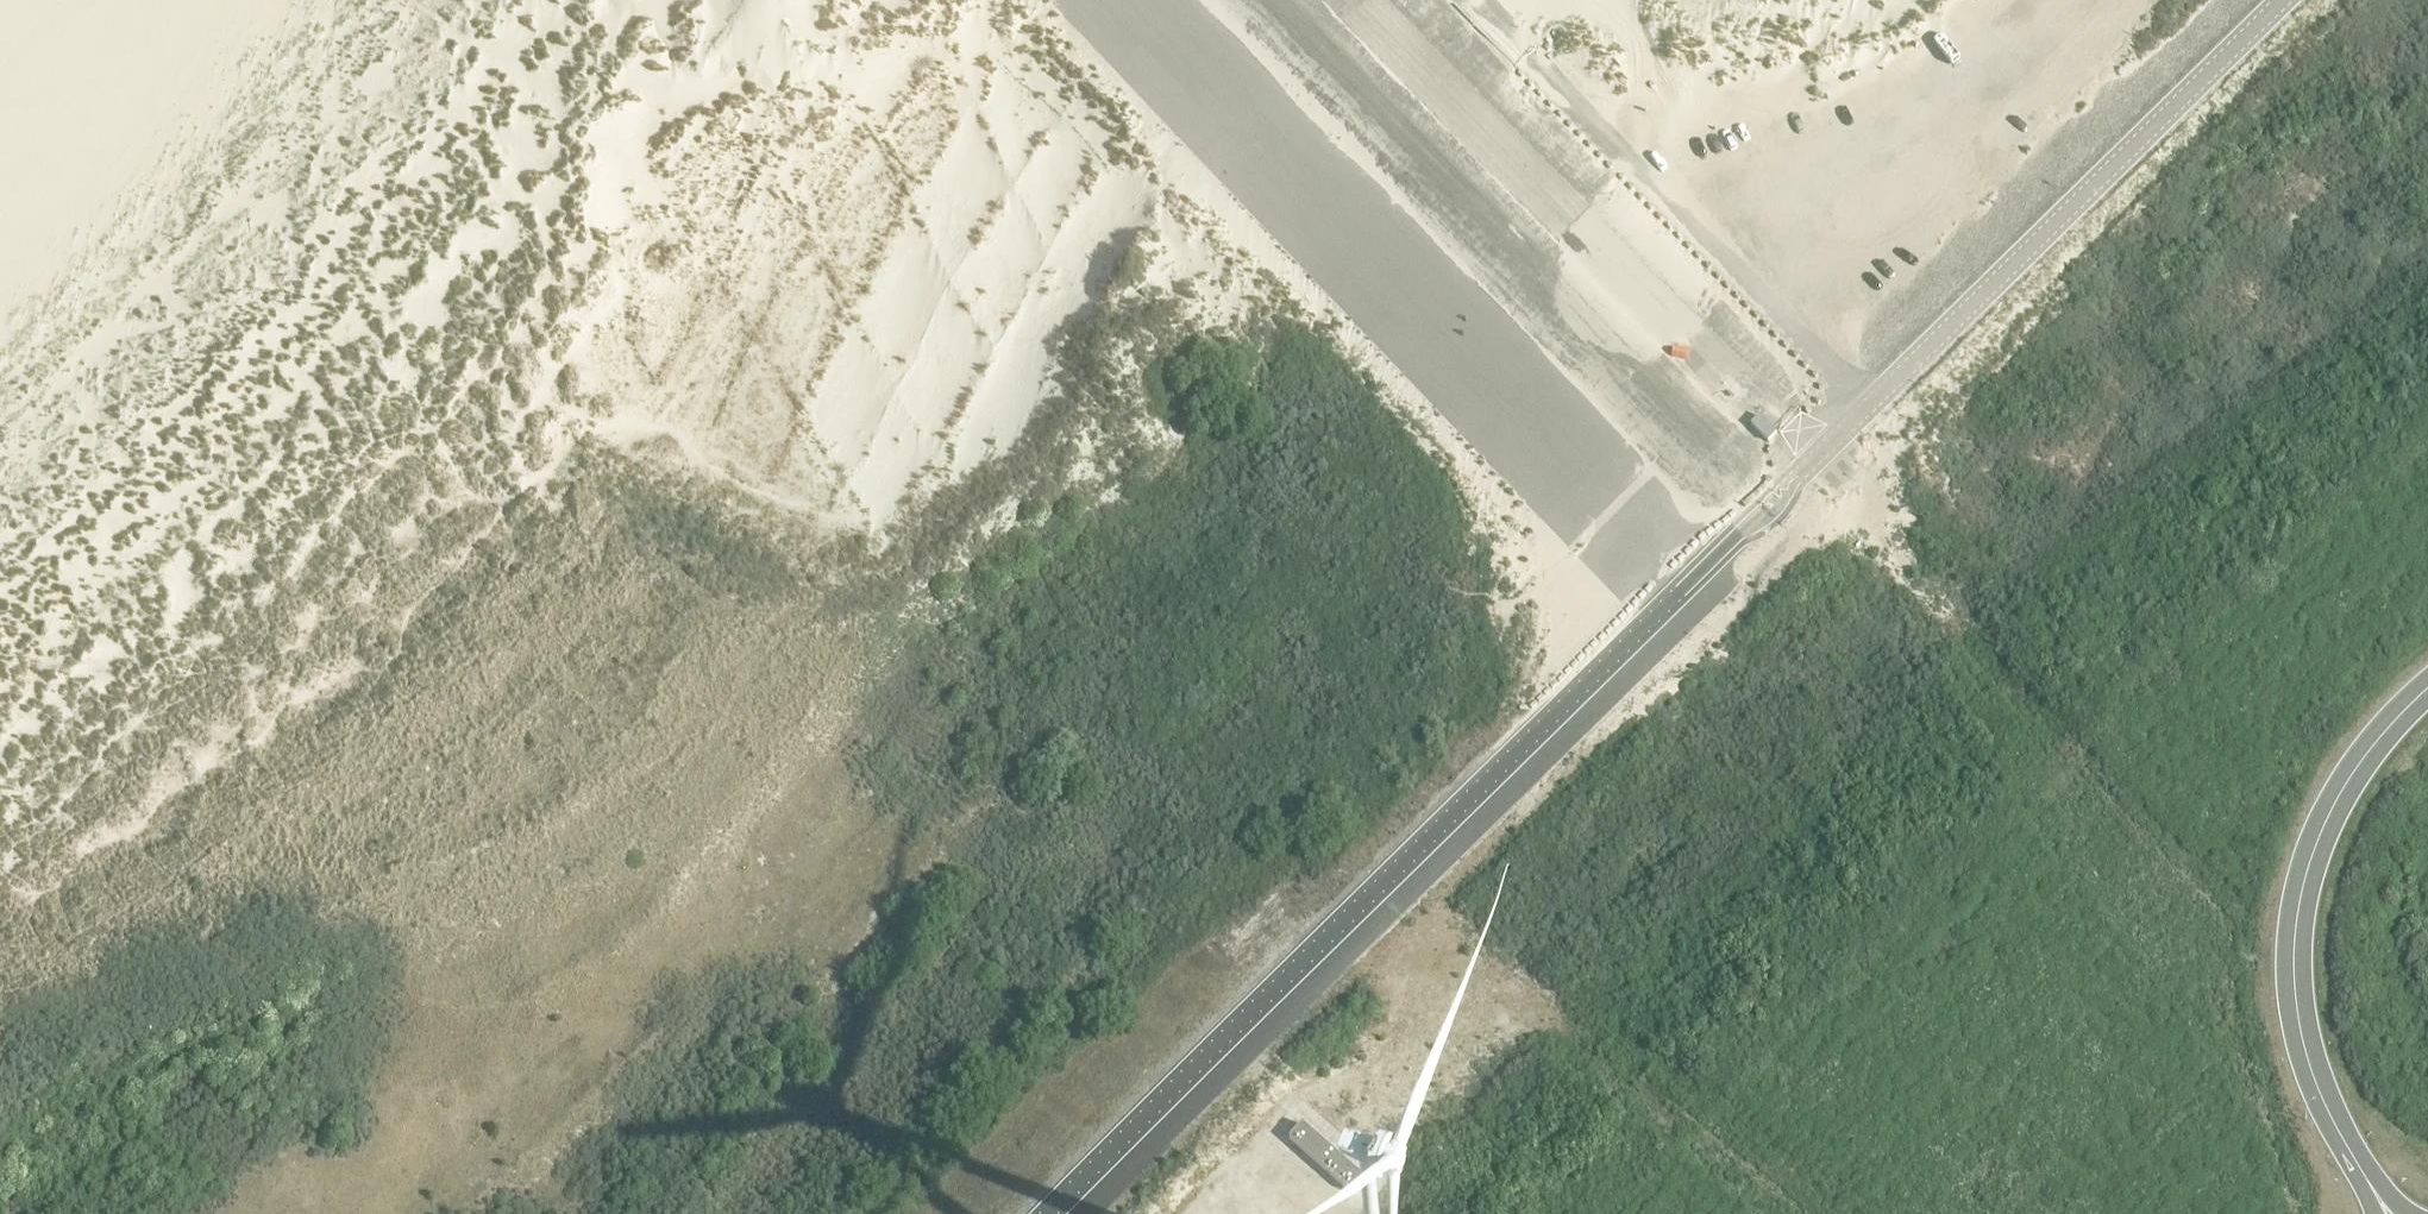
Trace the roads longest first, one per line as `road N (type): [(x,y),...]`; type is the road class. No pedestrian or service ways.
road 1 (unclassified): [(1054,1213),(1780,487),(2280,0)]
road 2 (primary): [(2362,1171),(2332,1118),(2297,1023),(2296,904),(2317,834),(2352,772),(2427,690)]

